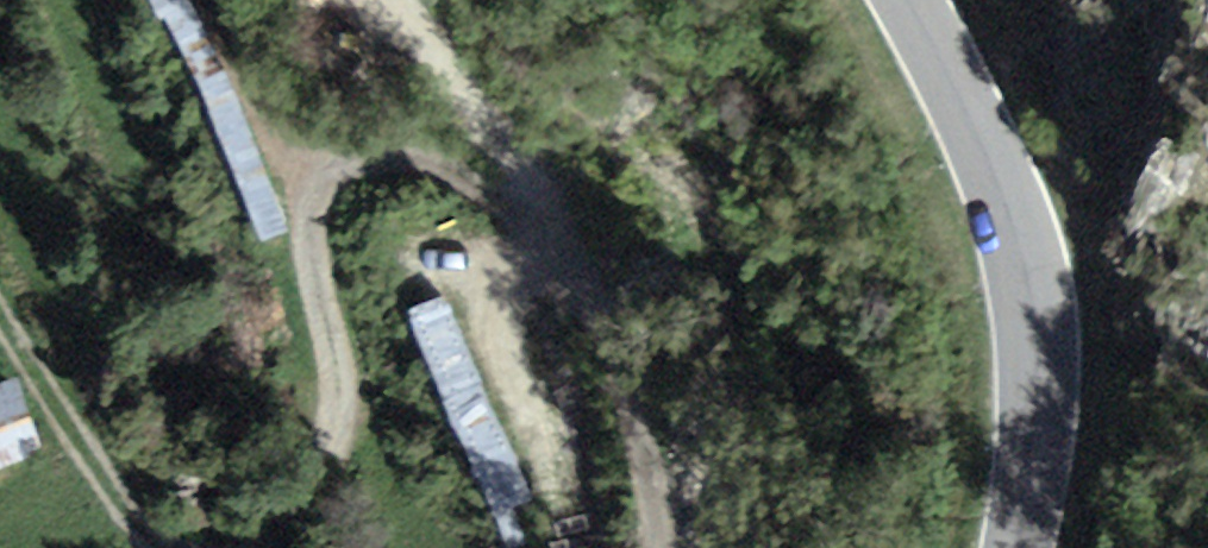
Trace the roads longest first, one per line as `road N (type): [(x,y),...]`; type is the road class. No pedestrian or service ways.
road 1 (track): [(669,547),(628,341),(512,206),(433,162),(376,152),(332,172),(312,214),(310,253),(339,412),(339,464),(305,513),(259,547)]
road 2 (tertiary): [(903,0),(994,186),(1026,292),(1032,408),(1014,547)]
road 3 (track): [(184,547),(142,528),(0,320)]
road 4 (track): [(376,0),(520,216)]

